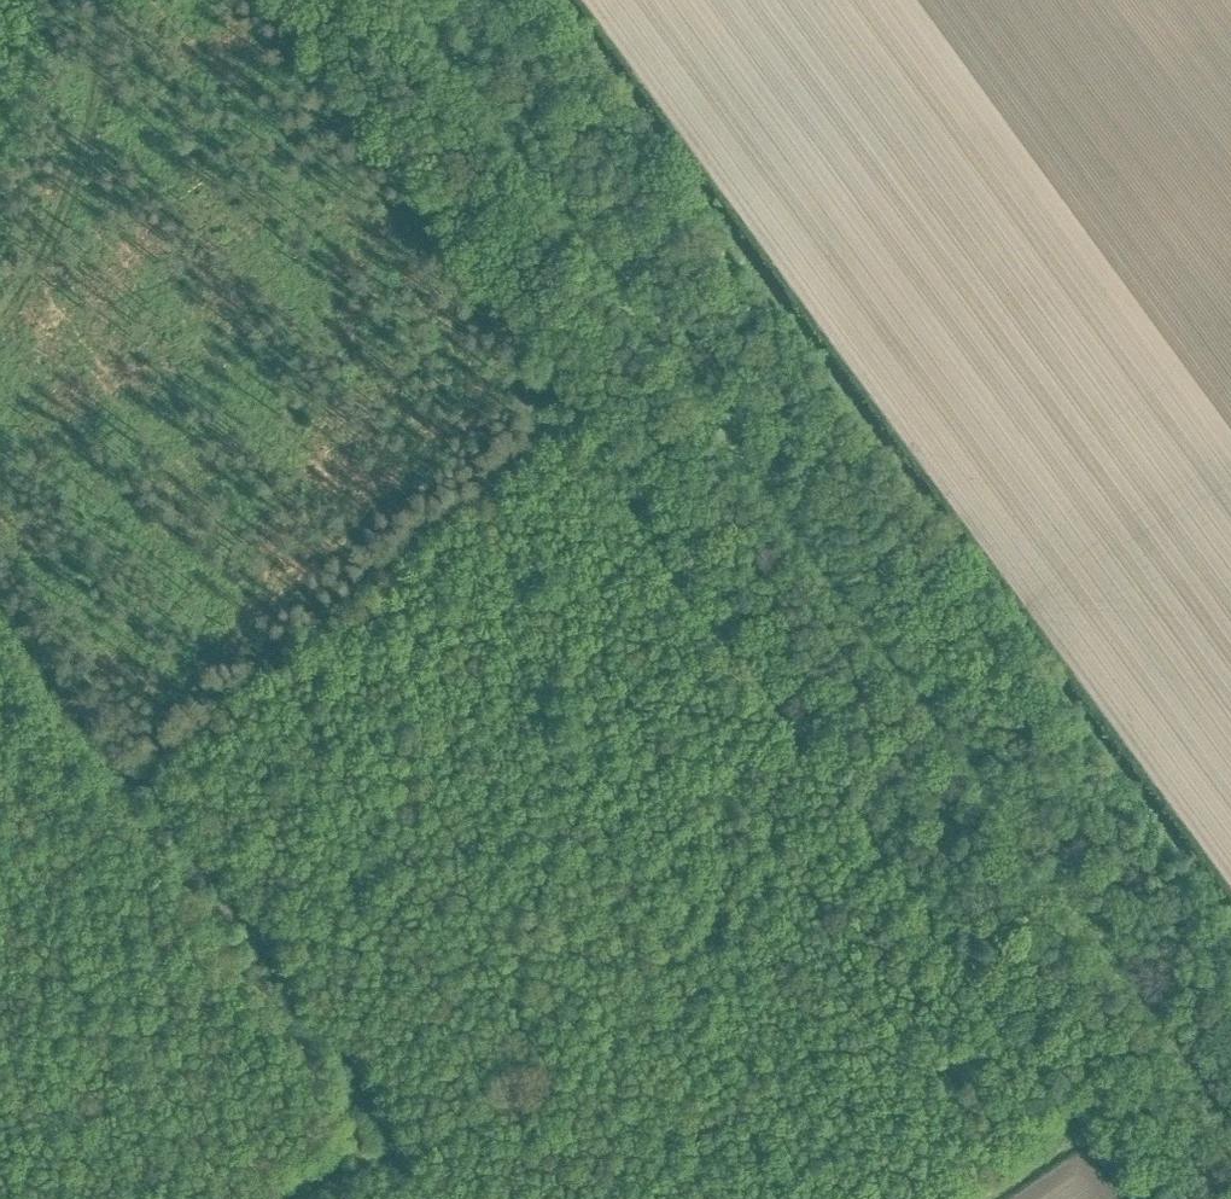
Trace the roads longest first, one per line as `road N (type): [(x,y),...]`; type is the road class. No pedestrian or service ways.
road 1 (track): [(98,0),(98,72),(81,143),(57,214),(0,311)]

